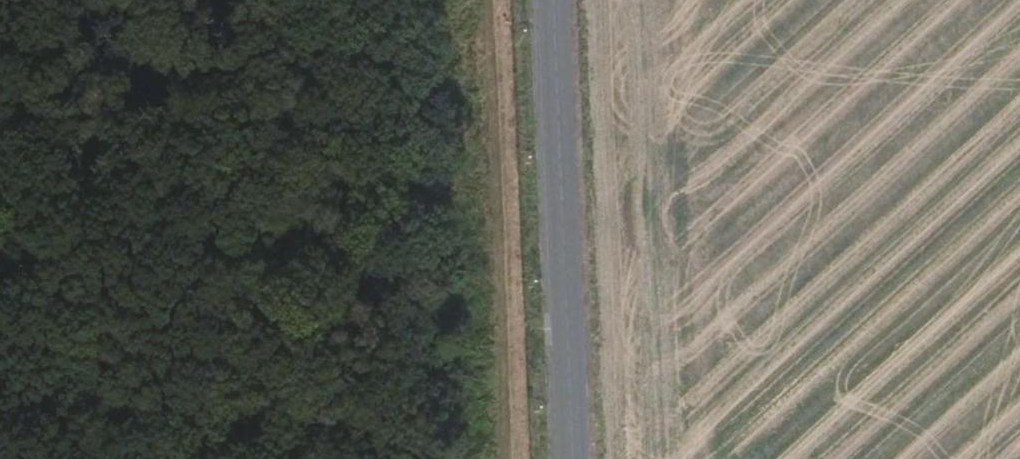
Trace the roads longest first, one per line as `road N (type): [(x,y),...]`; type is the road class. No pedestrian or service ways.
road 1 (unclassified): [(575,458),(554,0)]

